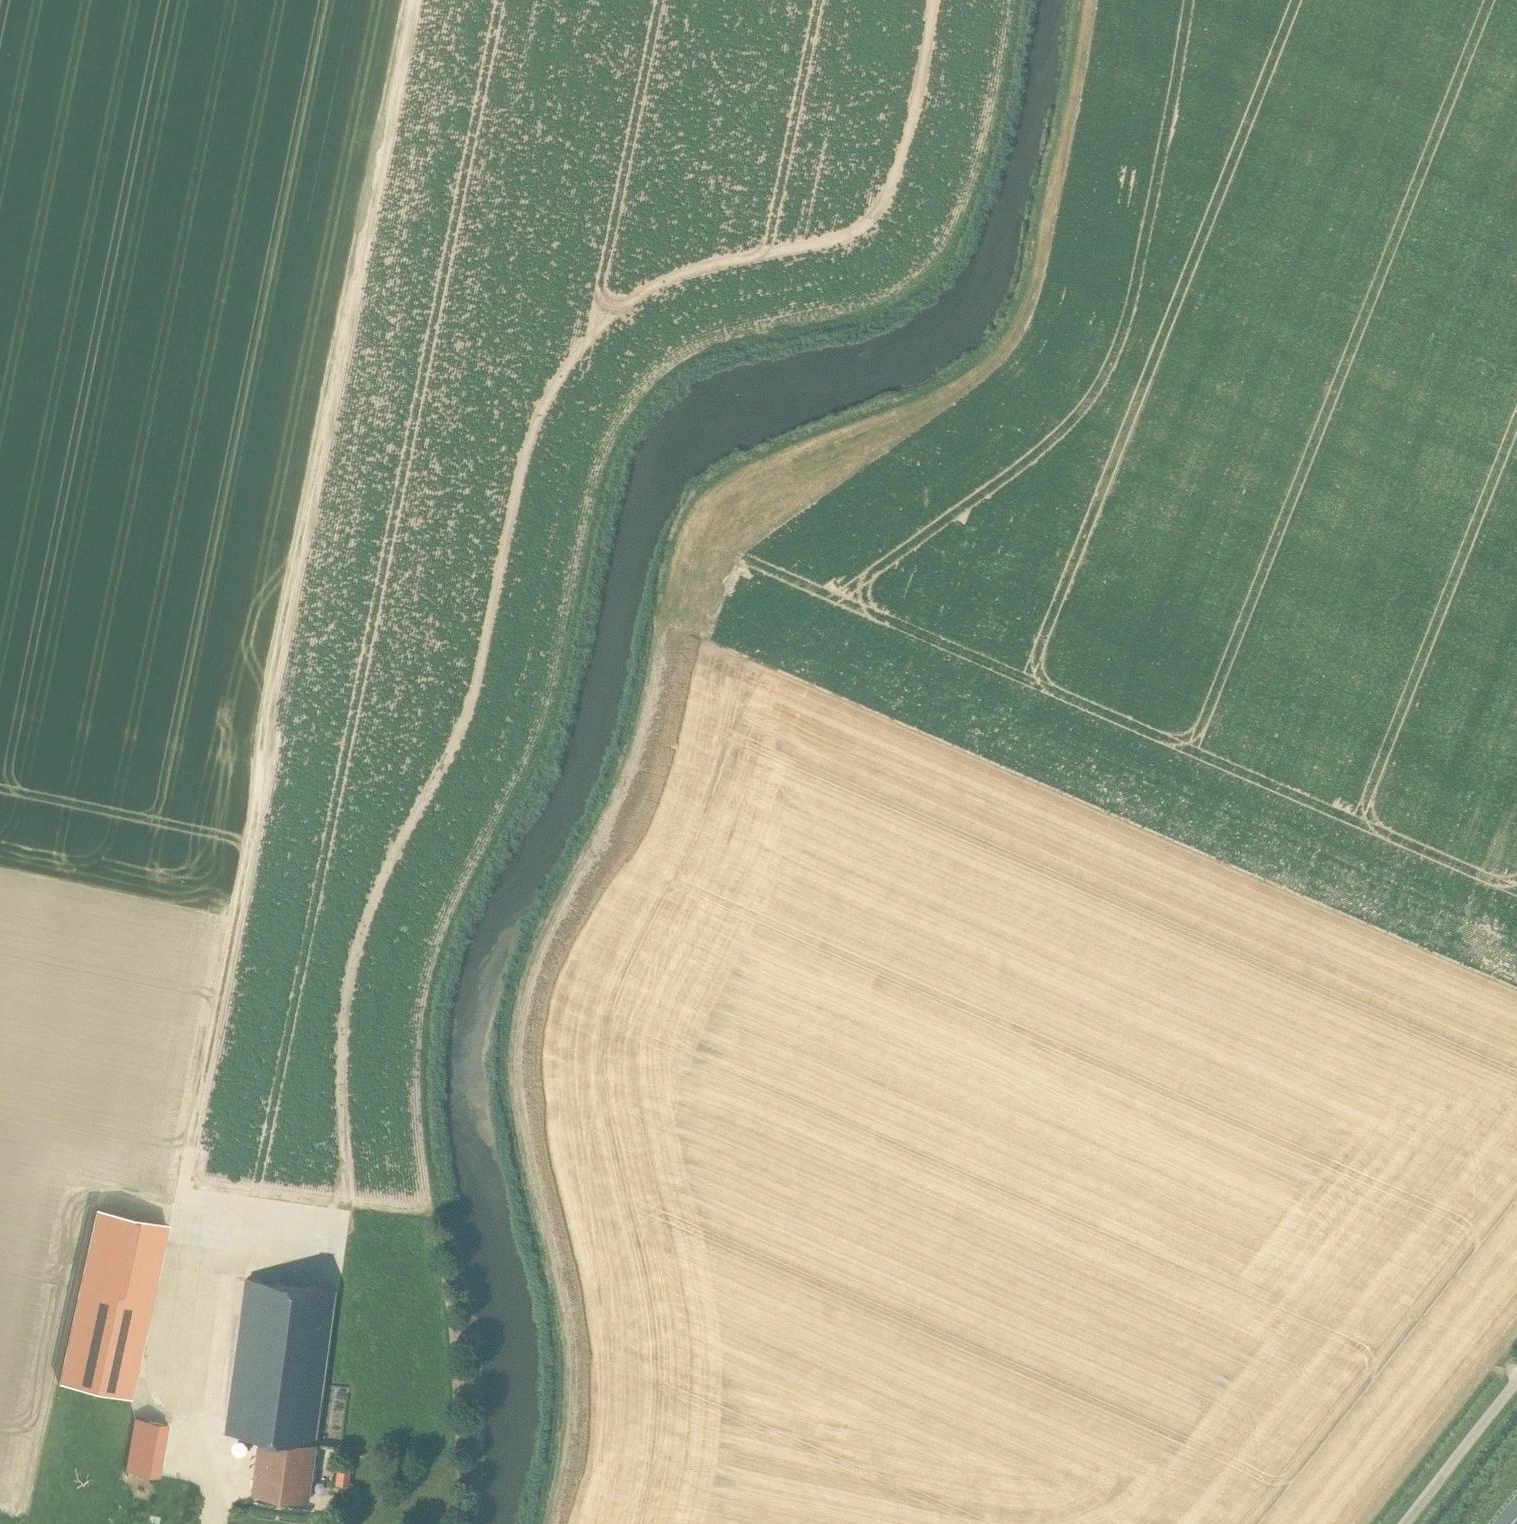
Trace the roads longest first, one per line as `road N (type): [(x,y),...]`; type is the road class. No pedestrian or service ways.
road 1 (track): [(1085,0),(1035,269),(1014,335),(945,401),(749,526),(671,607),(627,770),(527,981),(514,1047),(515,1096),(563,1302),(569,1366),(548,1523)]
road 2 (track): [(190,1149),(256,812),(273,678),(412,0)]
road 3 (unclassified): [(1404,1523),(1516,1383)]

